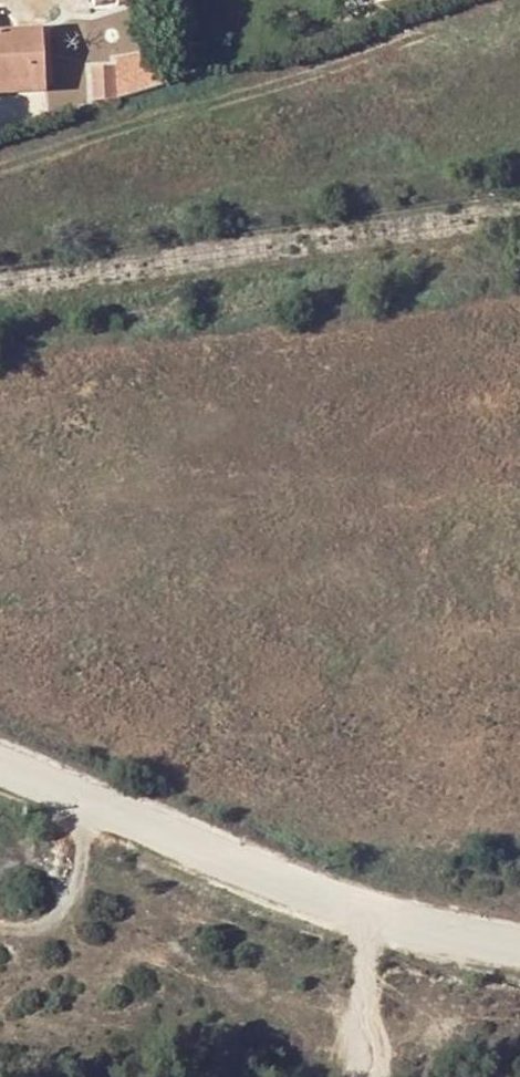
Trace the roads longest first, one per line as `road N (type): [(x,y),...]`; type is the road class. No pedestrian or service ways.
road 1 (unclassified): [(0,764),(286,888),(378,918),(519,947)]
road 2 (track): [(0,928),(50,923),(67,905),(92,801)]
road 3 (track): [(378,918),(363,977),(359,1076)]

